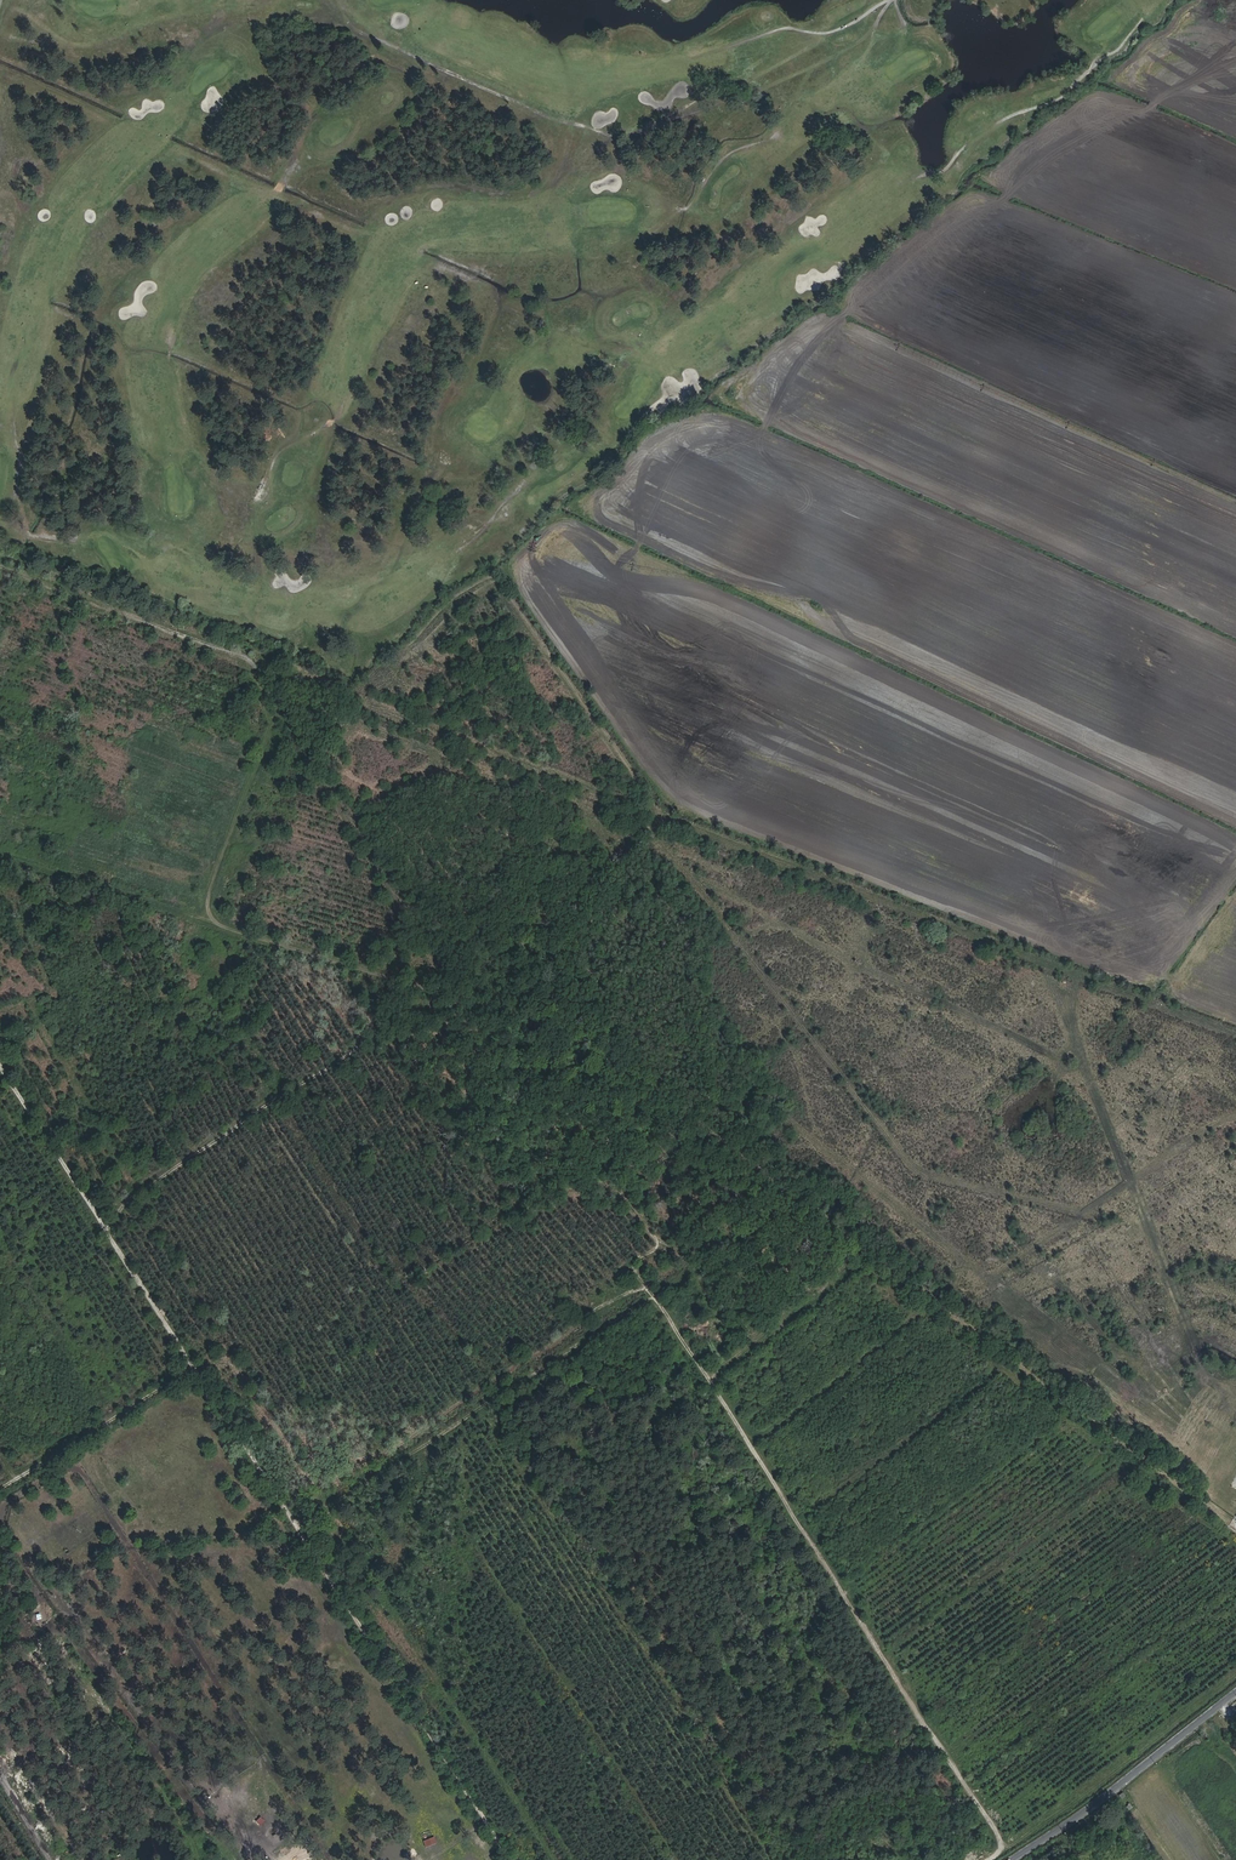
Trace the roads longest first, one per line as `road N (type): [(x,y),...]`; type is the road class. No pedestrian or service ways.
road 1 (tertiary): [(1235,1694),(1012,1859)]

